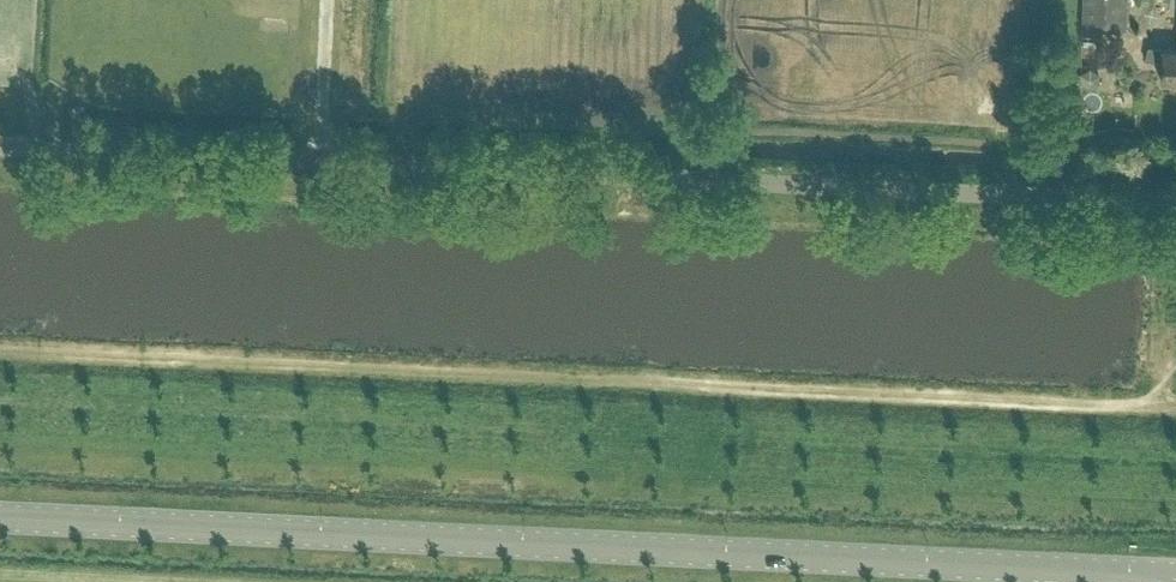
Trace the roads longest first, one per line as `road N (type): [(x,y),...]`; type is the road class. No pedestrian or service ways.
road 1 (track): [(0,353),(1141,407),(1161,389),(1175,355)]
road 2 (secondary): [(0,516),(1175,579)]
road 3 (unclassified): [(1175,203),(0,143)]

